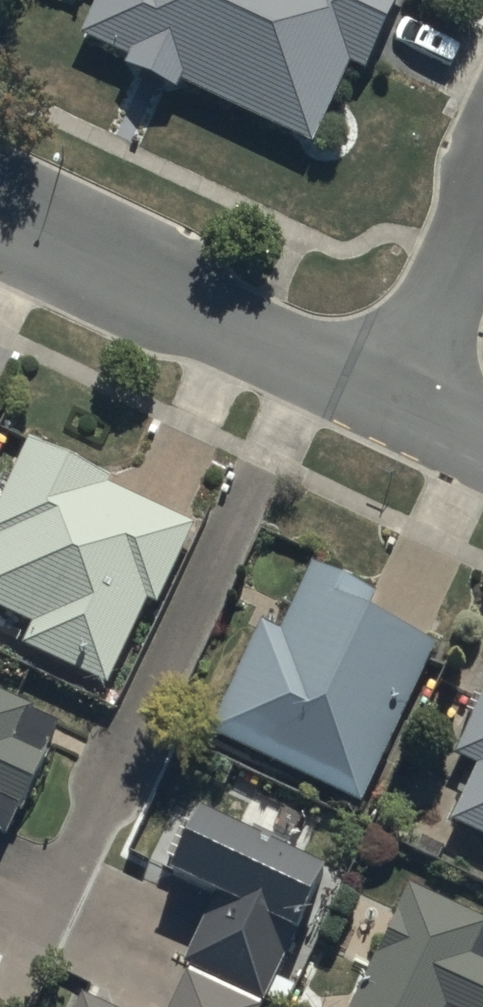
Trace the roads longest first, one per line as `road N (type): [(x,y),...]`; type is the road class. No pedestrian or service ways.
road 1 (residential): [(382,394),(0,217)]
road 2 (residential): [(382,394),(482,188)]

